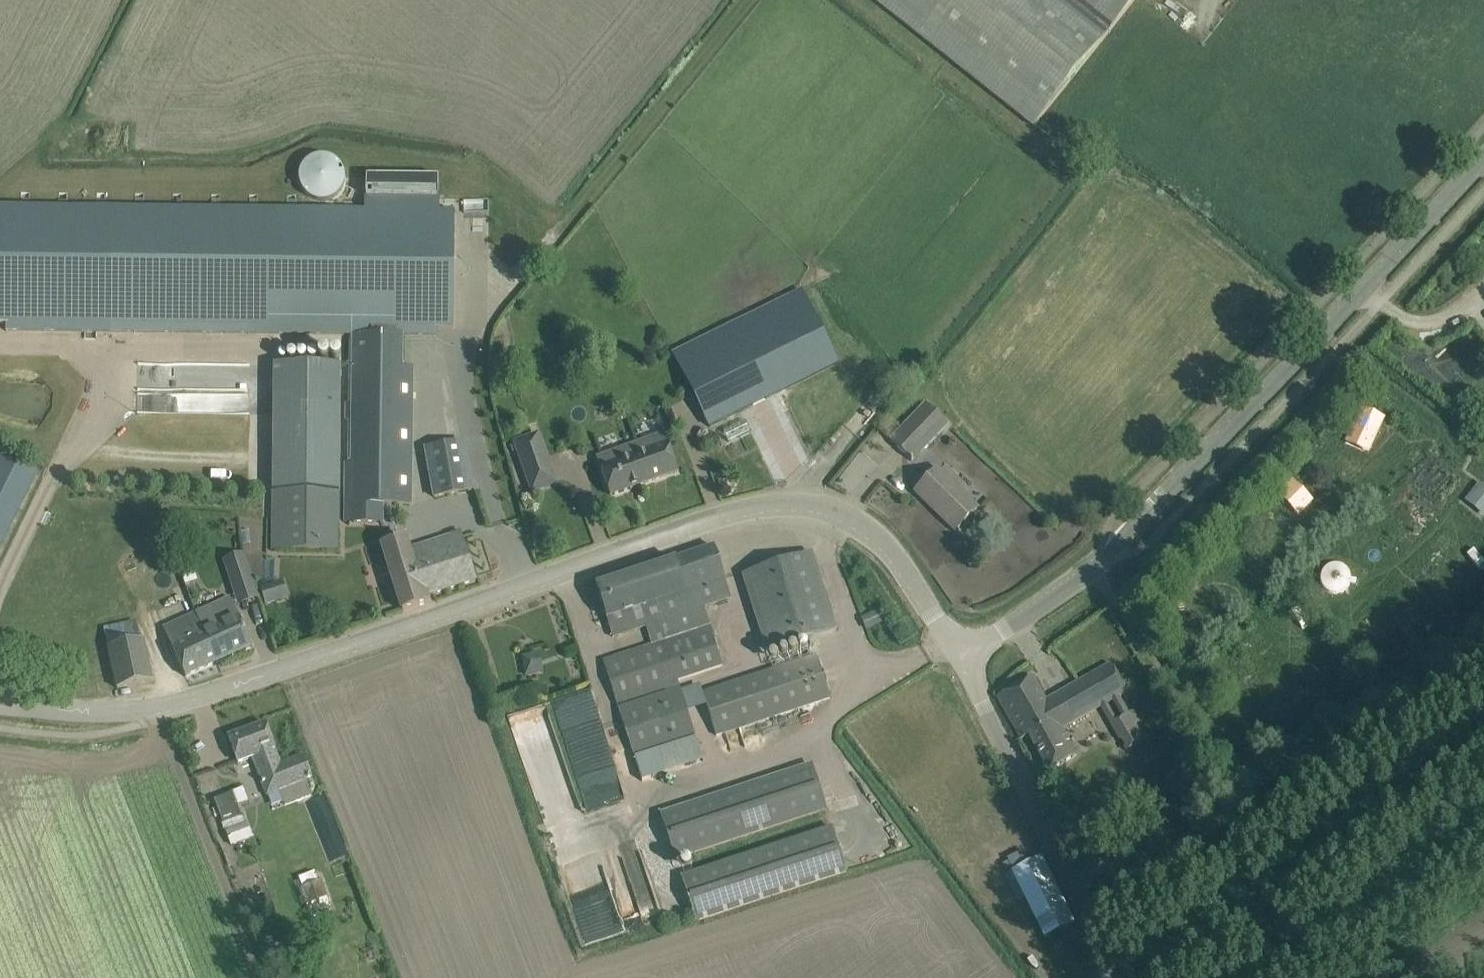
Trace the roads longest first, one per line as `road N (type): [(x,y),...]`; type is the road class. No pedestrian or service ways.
road 1 (unclassified): [(964,662),(875,535),(823,509),(736,508),(164,708)]
road 2 (unclassified): [(964,662),(1104,559),(1483,154)]
road 3 (unclassified): [(1120,977),(964,662)]
road 4 (unclassified): [(0,702),(77,711),(164,708)]

